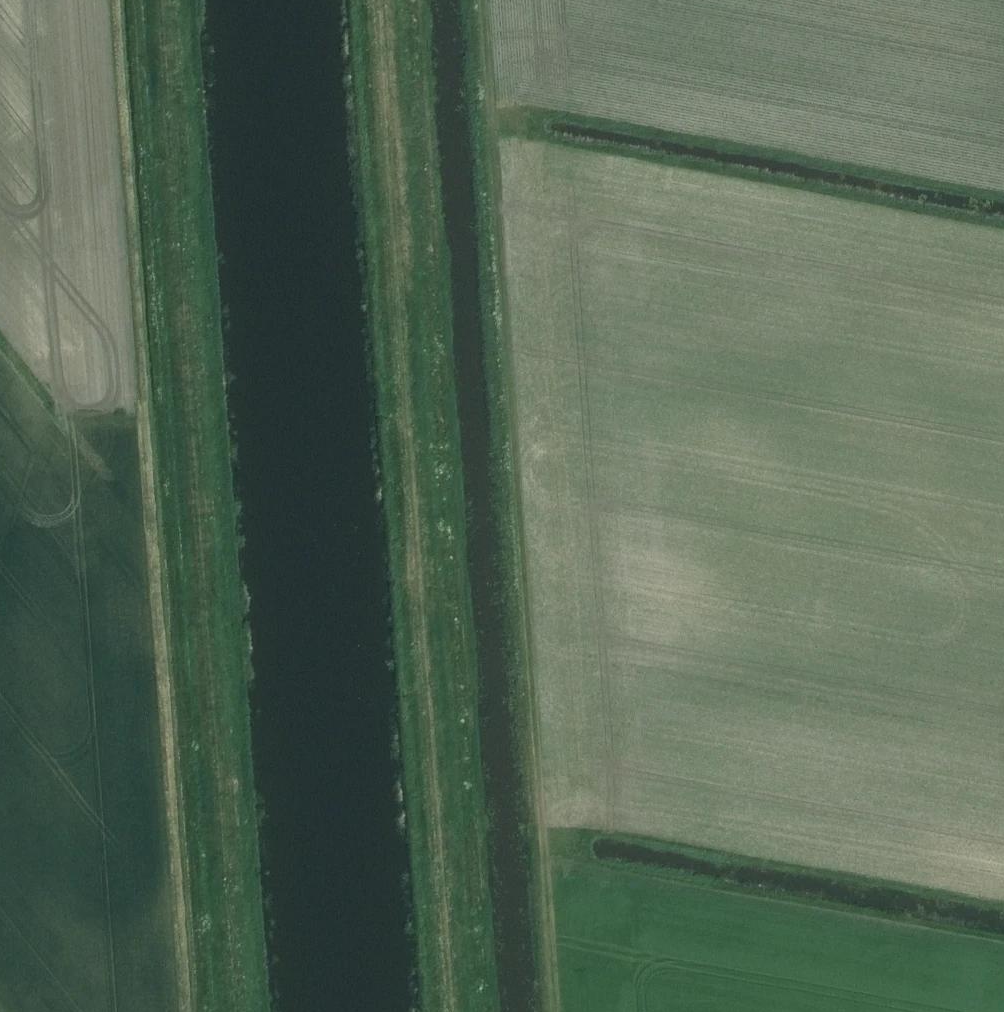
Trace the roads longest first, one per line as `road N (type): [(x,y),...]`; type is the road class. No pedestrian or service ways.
road 1 (track): [(451,1011),(379,0)]

